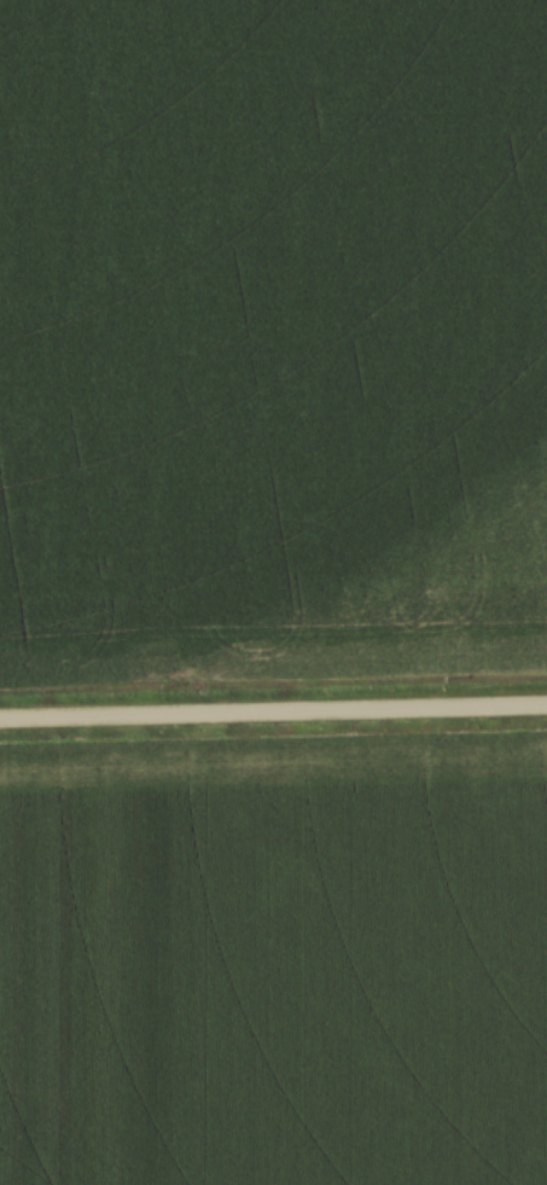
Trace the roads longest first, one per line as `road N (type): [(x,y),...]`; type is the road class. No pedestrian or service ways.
road 1 (residential): [(0,719),(546,705)]

